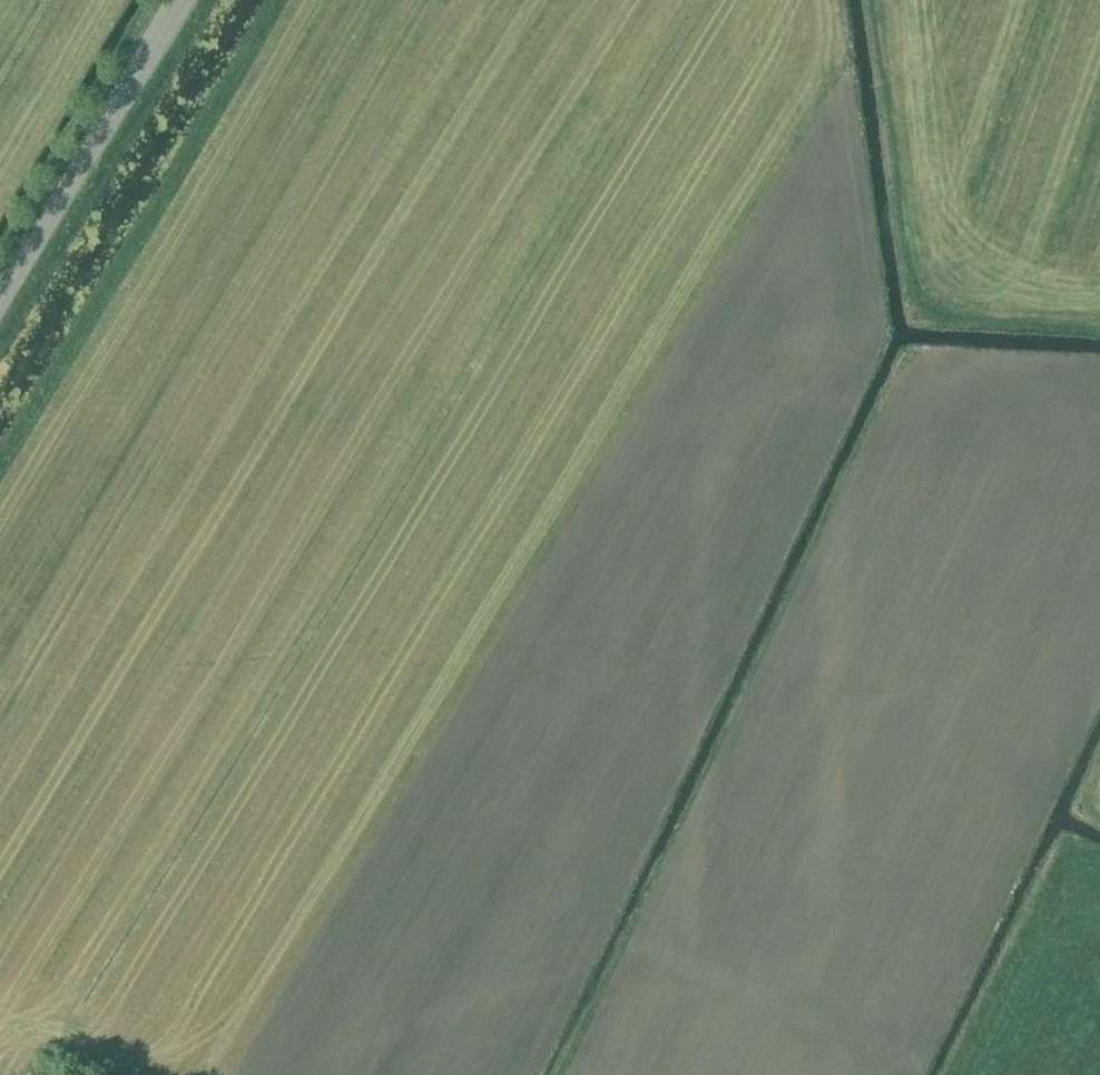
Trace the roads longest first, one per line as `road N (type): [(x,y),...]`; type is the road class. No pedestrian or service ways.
road 1 (tertiary): [(0,301),(181,0)]

